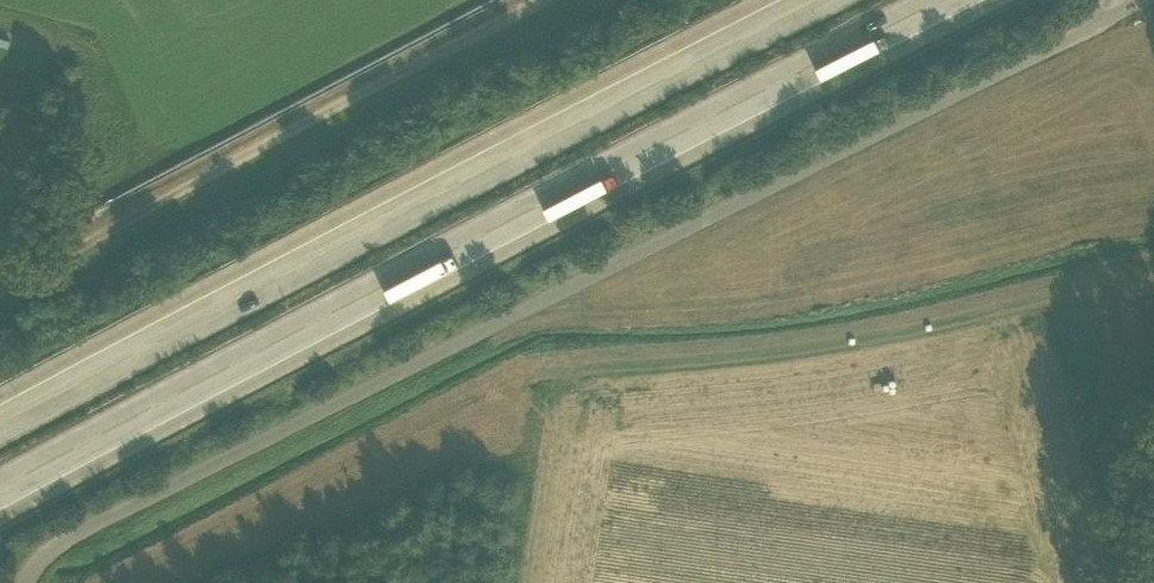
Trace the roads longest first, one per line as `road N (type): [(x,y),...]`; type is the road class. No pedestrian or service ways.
road 1 (unclassified): [(23,582),(39,556),(1131,5)]
road 2 (motorway): [(0,485),(938,0)]
road 3 (motorway): [(817,0),(0,425)]
road 4 (track): [(75,255),(88,45),(0,19)]

